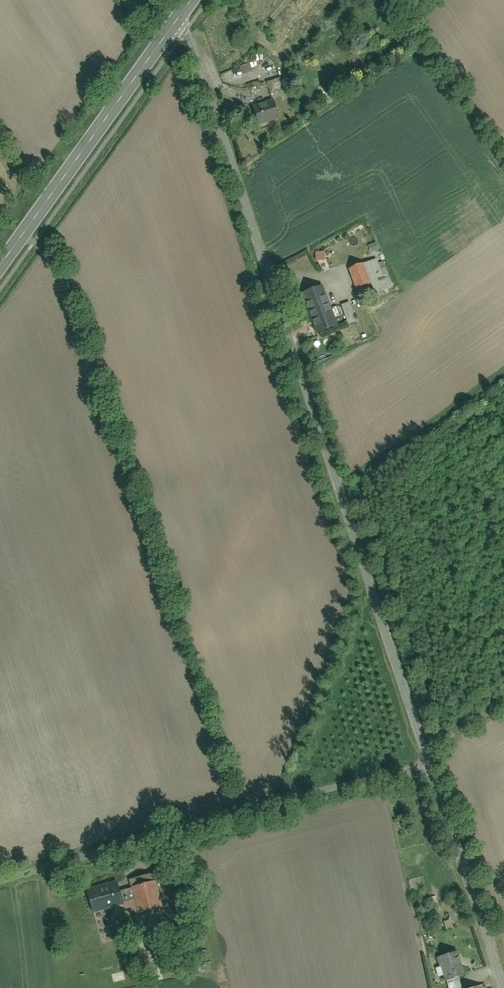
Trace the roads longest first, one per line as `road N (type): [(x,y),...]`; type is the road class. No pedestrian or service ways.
road 1 (residential): [(428,764),(187,28),(178,21)]
road 2 (residential): [(0,879),(428,764)]
road 3 (tertiary): [(178,21),(0,268)]
road 4 (residential): [(503,987),(428,764)]

